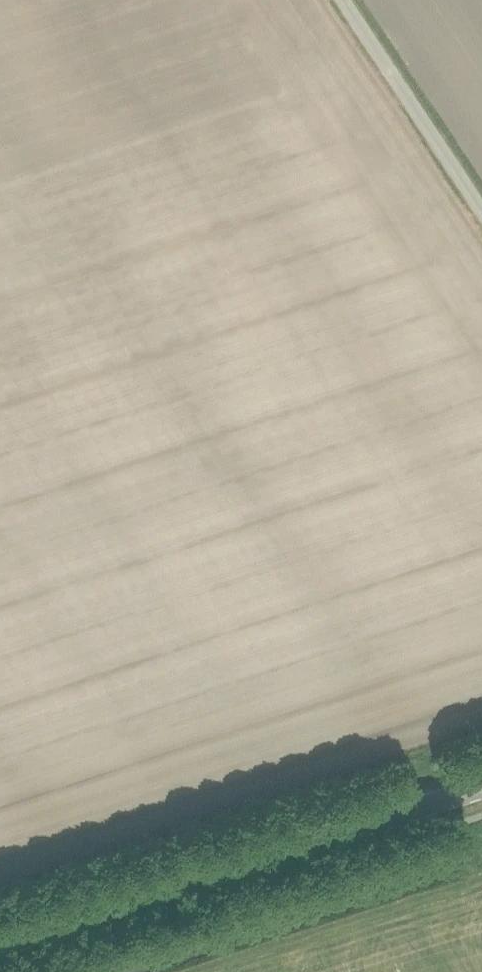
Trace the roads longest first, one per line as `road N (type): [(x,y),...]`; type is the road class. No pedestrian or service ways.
road 1 (secondary): [(0,949),(481,792)]
road 2 (unclassified): [(481,207),(345,0)]

